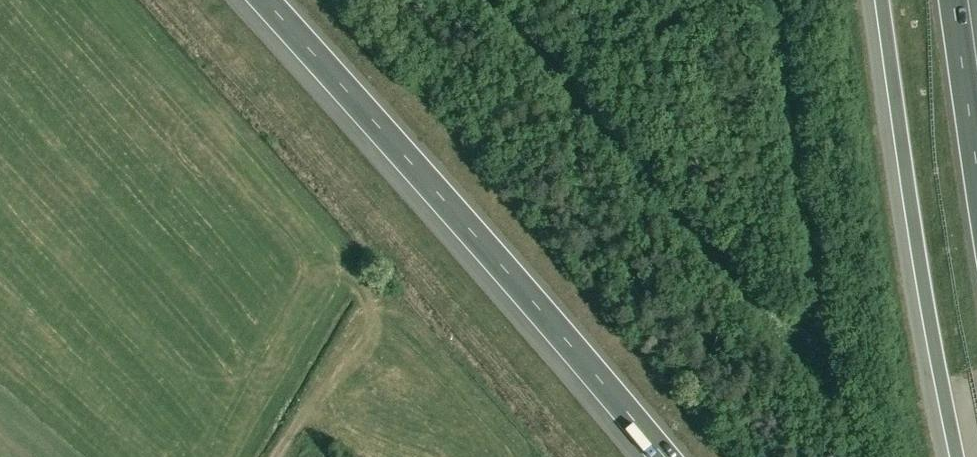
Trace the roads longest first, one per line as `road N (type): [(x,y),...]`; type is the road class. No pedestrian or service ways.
road 1 (motorway): [(254,0),(659,456)]
road 2 (motorway): [(883,0),(957,456)]
road 3 (track): [(290,456),(373,315)]
road 4 (motorway): [(976,162),(954,0)]

